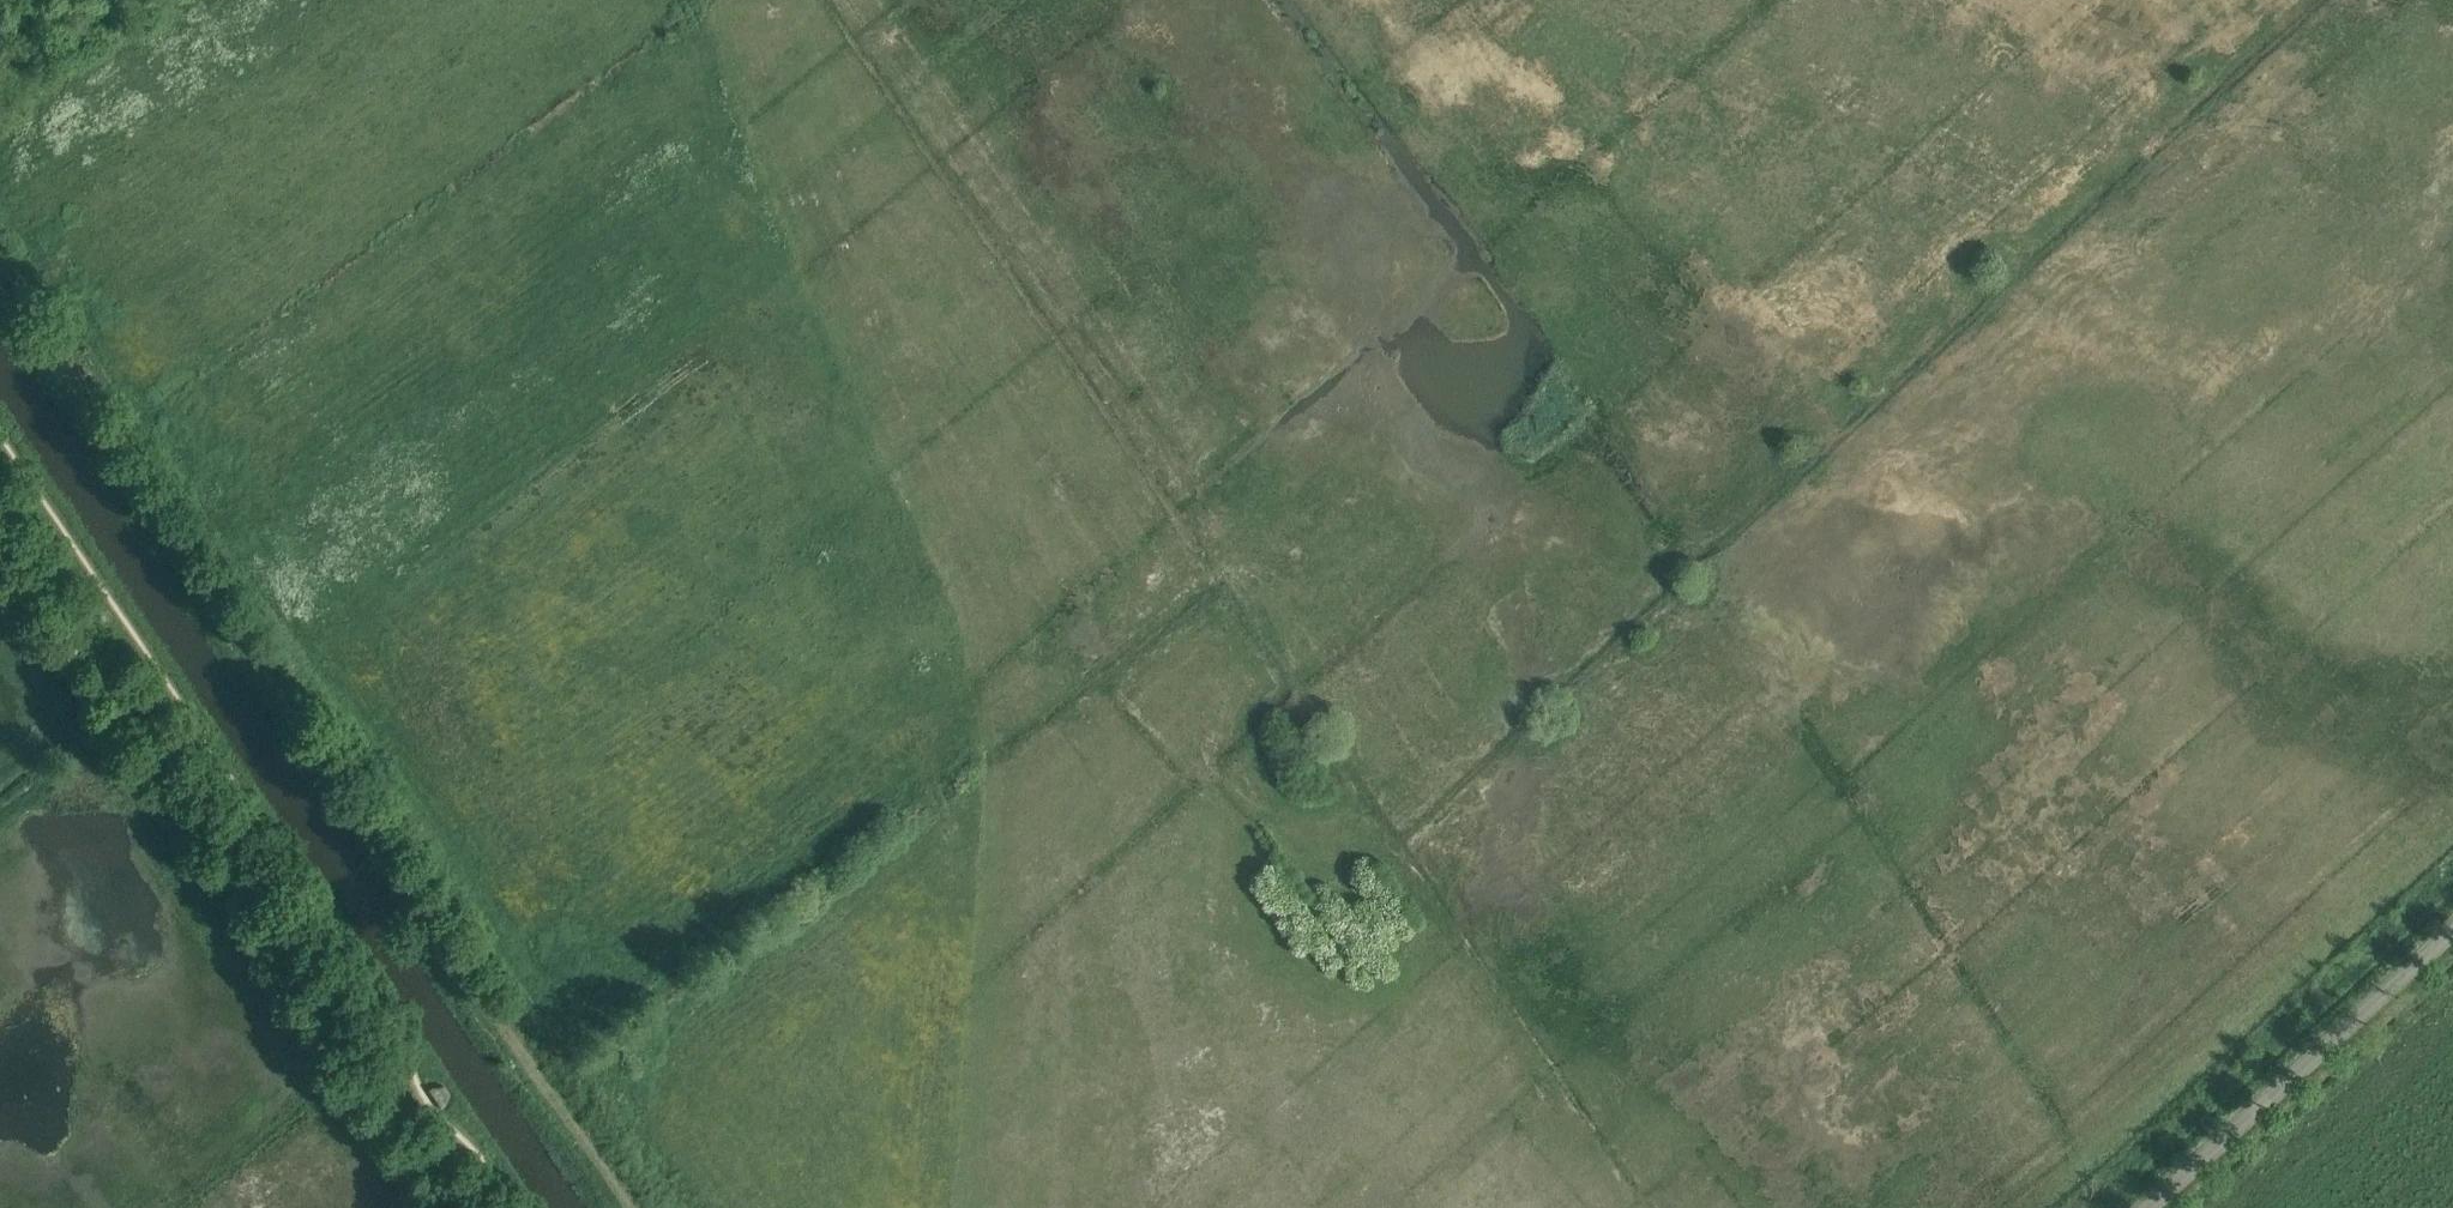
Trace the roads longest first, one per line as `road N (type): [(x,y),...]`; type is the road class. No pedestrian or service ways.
road 1 (unclassified): [(641,1207),(0,278)]
road 2 (unclassified): [(2146,1207),(2452,929)]

